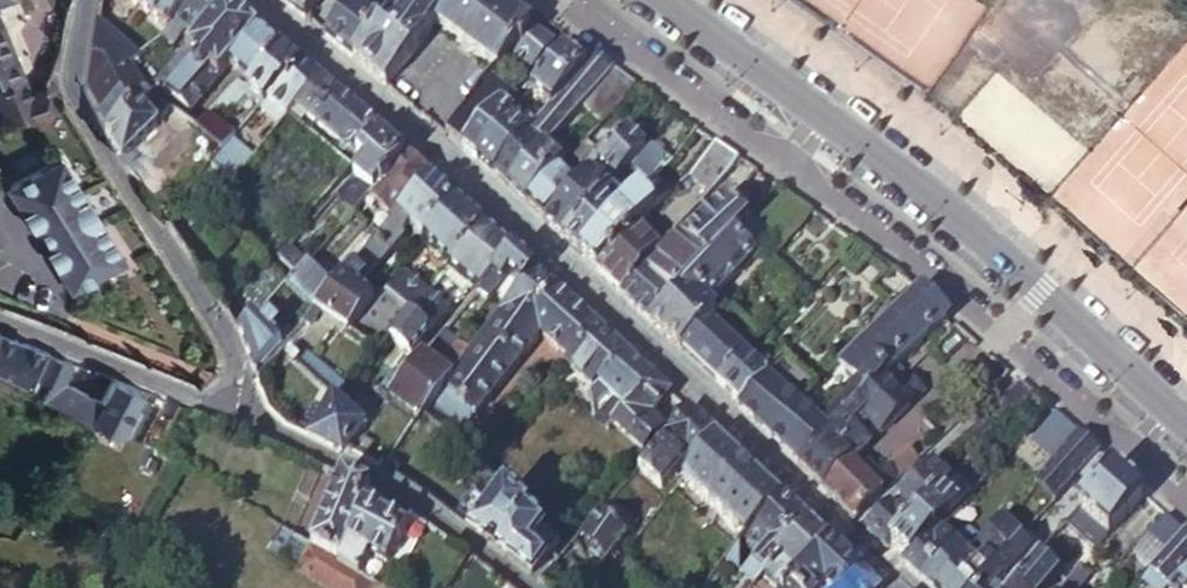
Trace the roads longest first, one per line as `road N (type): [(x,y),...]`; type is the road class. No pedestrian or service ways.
road 1 (residential): [(917,587),(267,0)]
road 2 (secondary): [(1186,429),(937,199),(669,0)]
road 3 (residential): [(239,413),(230,346),(73,97),(83,0)]
road 4 (residential): [(527,587),(373,476),(239,413)]
road 5 (residential): [(0,311),(239,413)]

